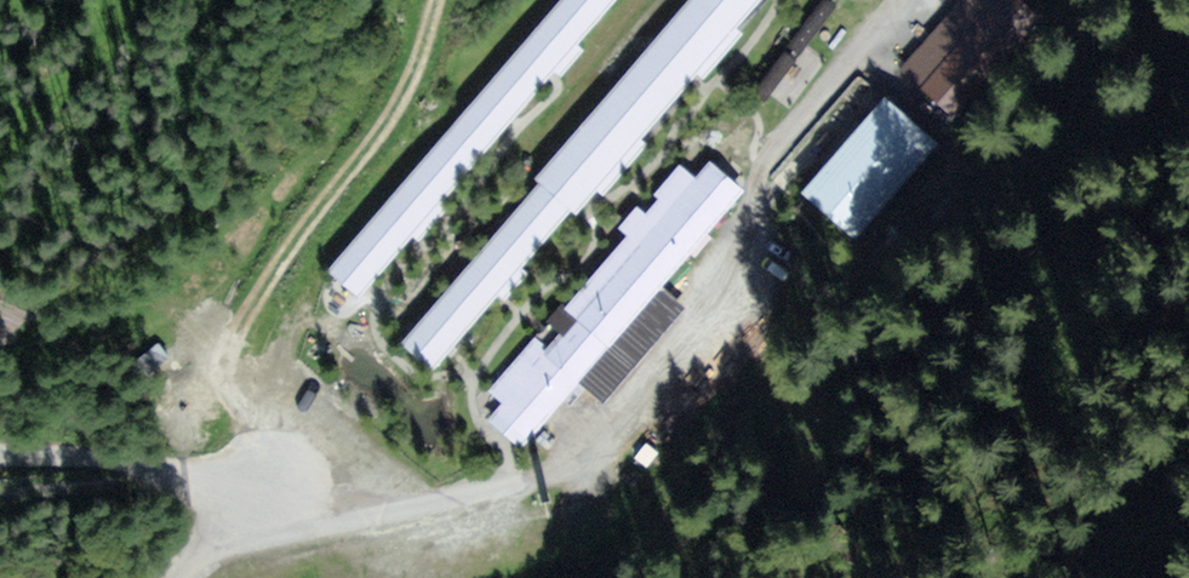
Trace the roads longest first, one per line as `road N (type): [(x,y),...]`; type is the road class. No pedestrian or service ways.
road 1 (track): [(426,0),(376,106),(224,334),(212,481)]
road 2 (unclassified): [(302,527),(510,487)]
road 3 (track): [(0,500),(178,472)]
road 4 (unclassified): [(178,472),(92,456),(0,459)]
road 5 (unclassified): [(178,472),(302,527)]
road 6 (unclassified): [(181,577),(233,543),(302,527)]

